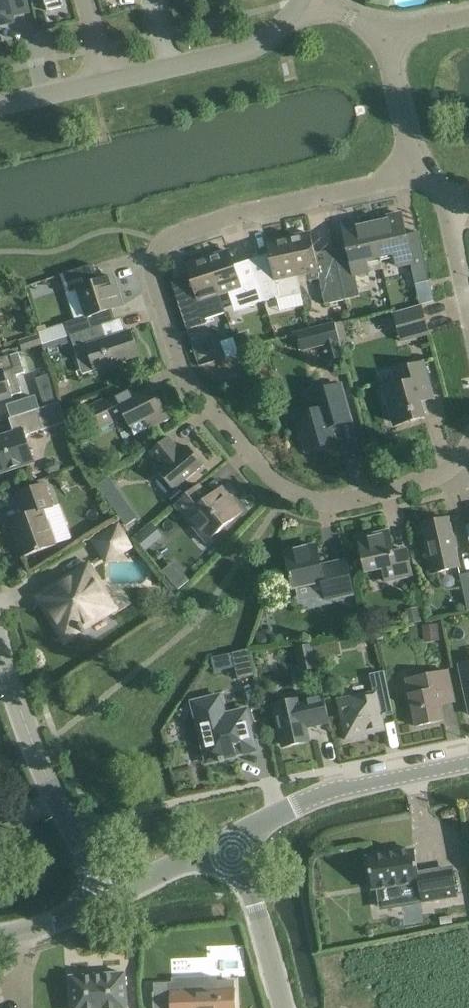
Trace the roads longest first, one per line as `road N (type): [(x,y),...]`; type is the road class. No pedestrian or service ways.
road 1 (residential): [(414,171),(180,233),(152,258),(154,277),(190,385),(286,492),(342,504),(431,481),(468,445)]
road 2 (tertiary): [(108,897),(0,652)]
road 3 (unclassified): [(229,842),(338,789),(468,762)]
road 4 (residential): [(103,83),(247,52),(305,4)]
road 5 (tertiary): [(282,1007),(229,842)]
road 6 (residential): [(414,171),(385,34)]
road 7 (tertiary): [(108,897),(229,842)]

